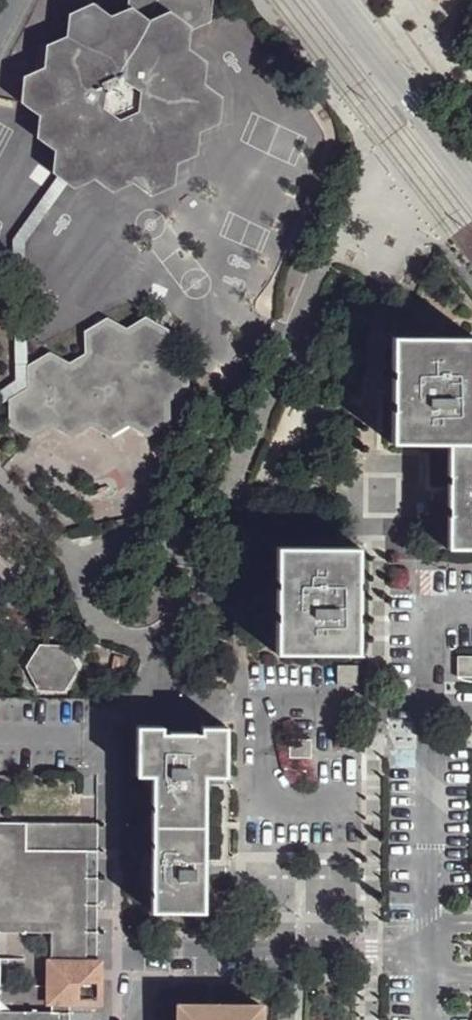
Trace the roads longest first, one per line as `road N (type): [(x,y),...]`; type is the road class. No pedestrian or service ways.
road 1 (tertiary): [(336,0),(471,180)]

